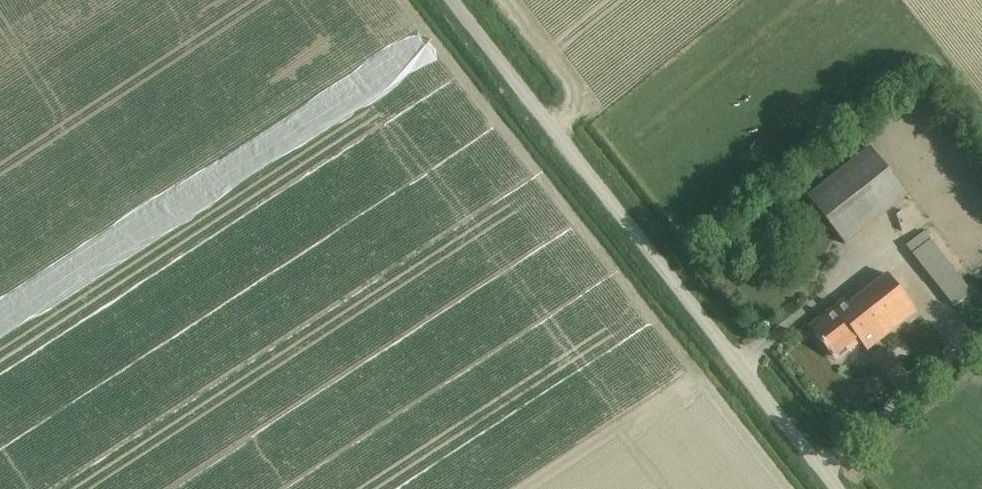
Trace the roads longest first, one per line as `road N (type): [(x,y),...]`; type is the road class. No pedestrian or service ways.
road 1 (unclassified): [(837,488),(449,0)]

